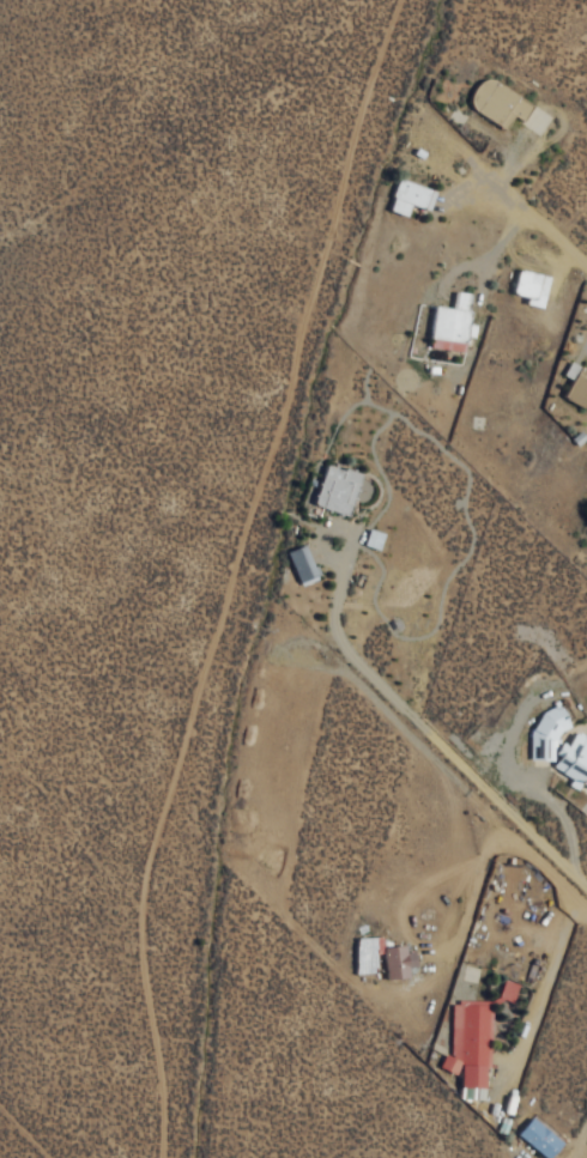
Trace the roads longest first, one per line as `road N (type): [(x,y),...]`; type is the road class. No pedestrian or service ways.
road 1 (residential): [(586,883),(337,633)]
road 2 (residential): [(586,273),(496,183)]

